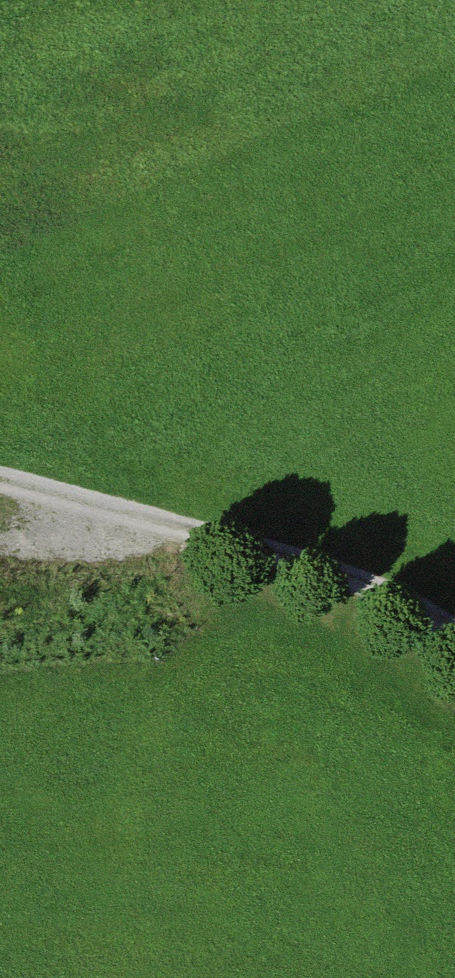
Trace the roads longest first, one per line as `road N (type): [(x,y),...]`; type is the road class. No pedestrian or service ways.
road 1 (track): [(0,303),(73,503),(85,640),(28,825)]
road 2 (track): [(454,635),(343,578),(0,486)]

